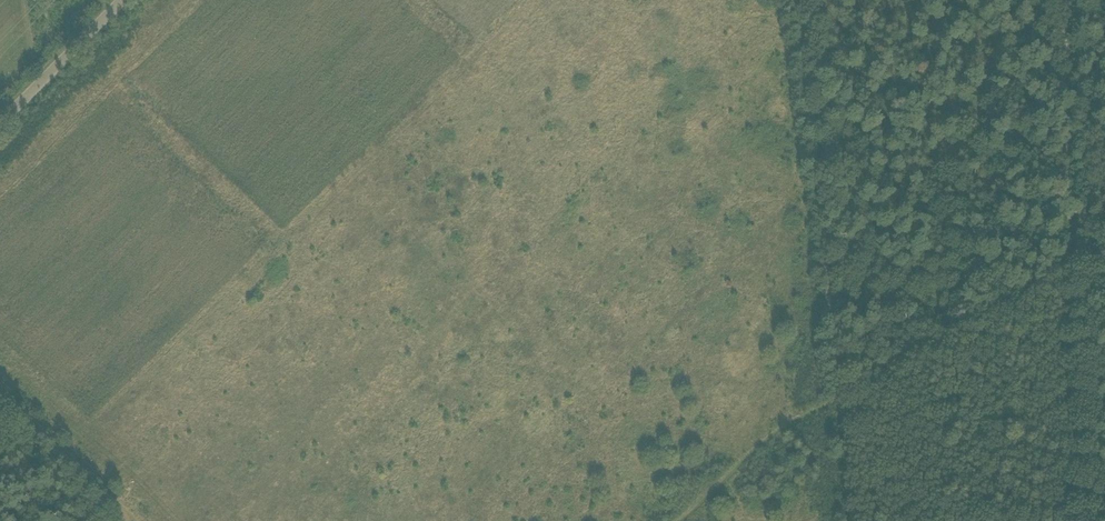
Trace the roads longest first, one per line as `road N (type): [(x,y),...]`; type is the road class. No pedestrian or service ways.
road 1 (track): [(1071,269),(1062,0)]
road 2 (track): [(1077,520),(1071,269)]
road 3 (track): [(843,395),(782,429),(681,520)]
road 4 (track): [(137,520),(0,389)]
road 5 (unclassified): [(0,123),(122,0)]

